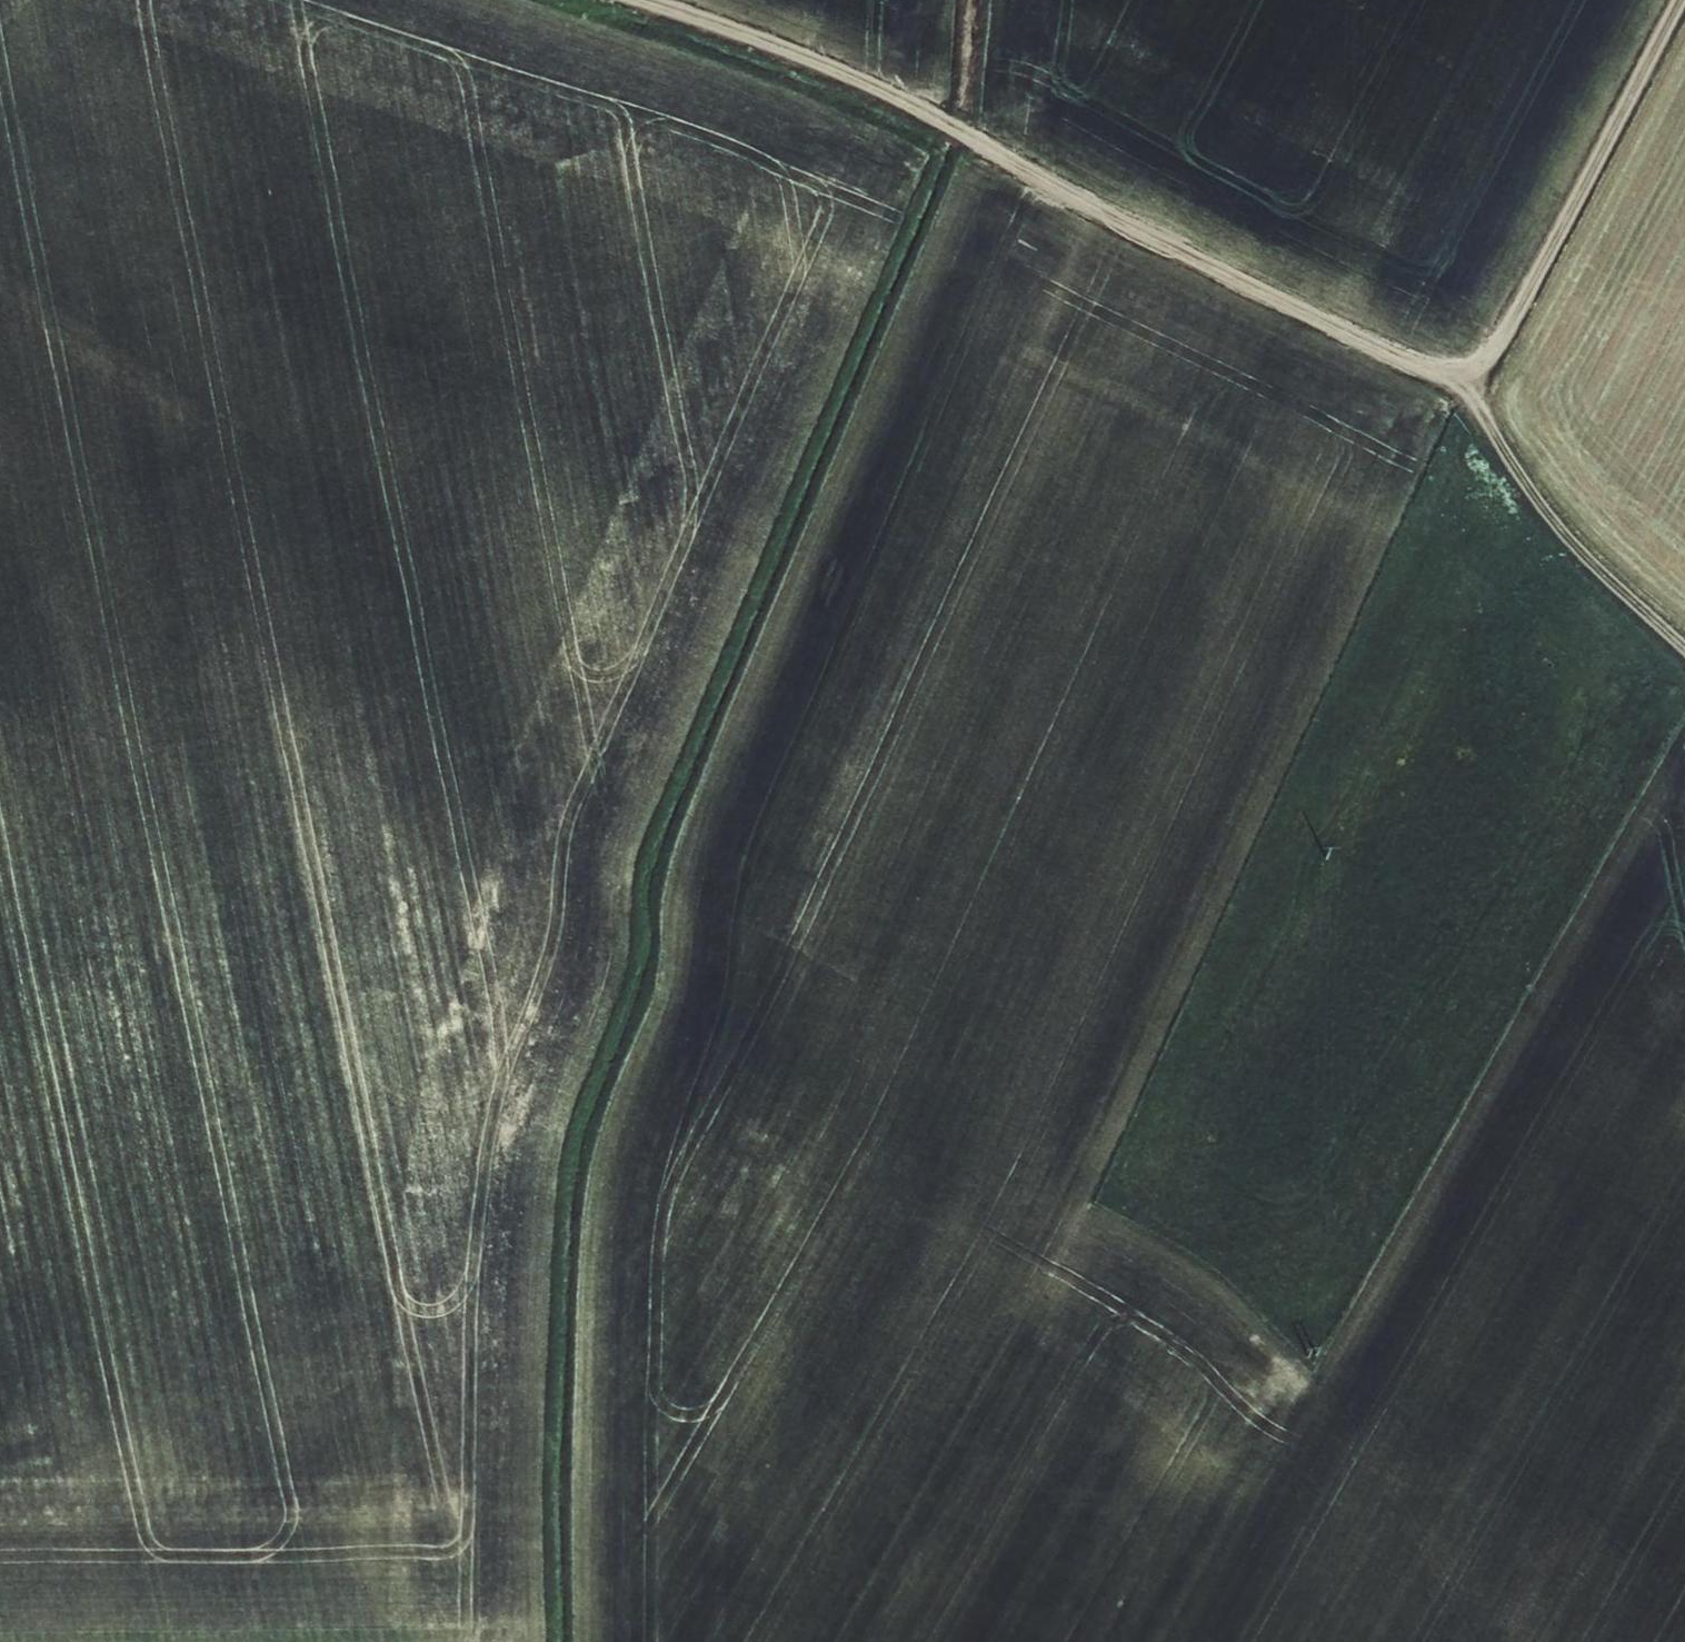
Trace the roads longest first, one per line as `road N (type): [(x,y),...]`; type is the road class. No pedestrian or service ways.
road 1 (track): [(635,0),(871,87),(1131,229),(1420,372),(1466,371),(1497,348),(1678,0)]
road 2 (track): [(1684,646),(1538,504),(1466,371)]

